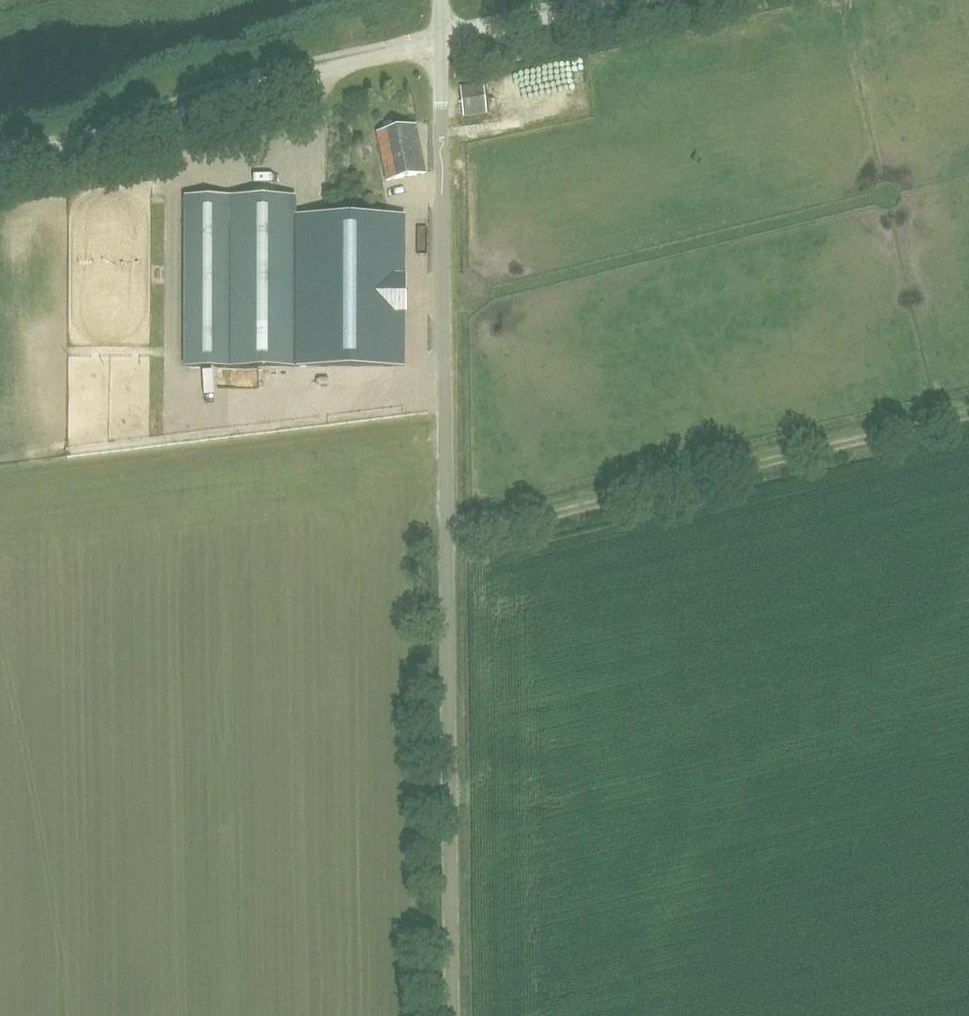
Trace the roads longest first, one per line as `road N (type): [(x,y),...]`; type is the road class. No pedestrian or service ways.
road 1 (unclassified): [(452,1015),(440,43)]
road 2 (track): [(448,532),(968,414)]
road 3 (unclassified): [(0,157),(75,151),(145,118),(440,43)]
road 4 (unclassified): [(440,43),(634,0)]

